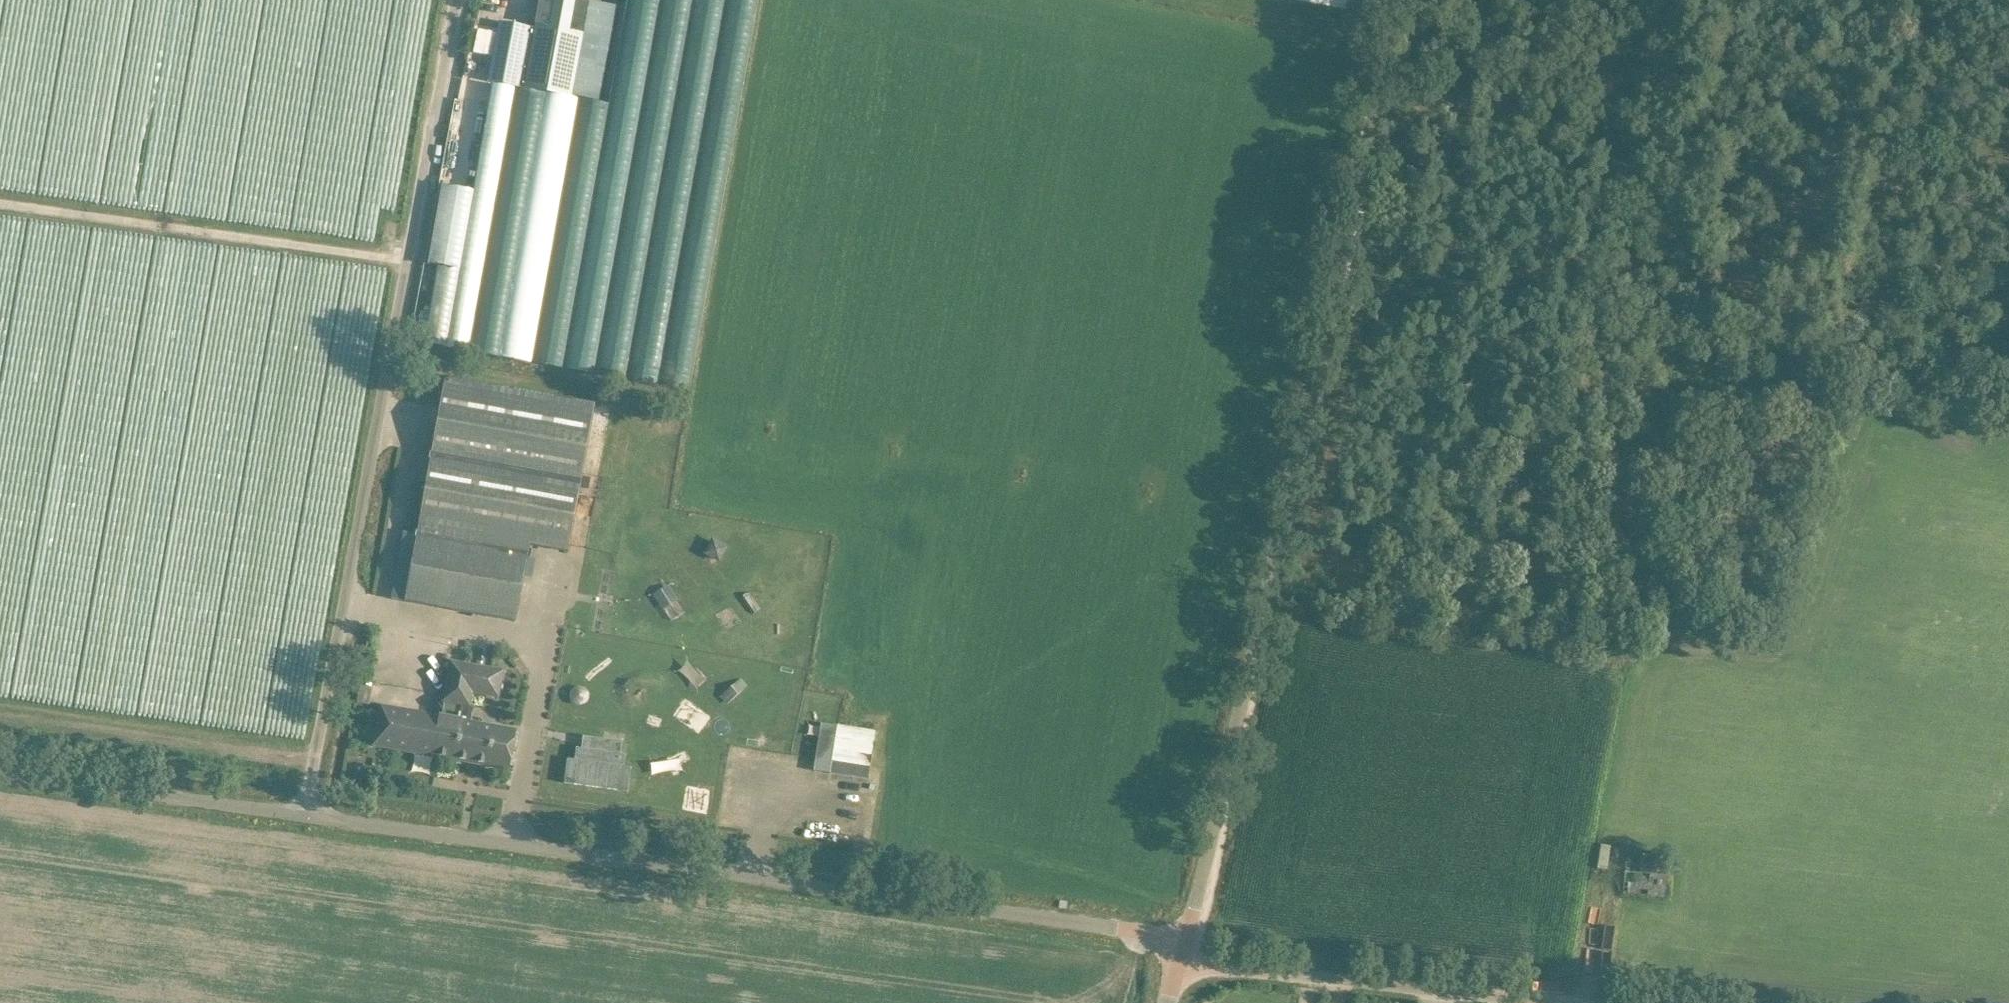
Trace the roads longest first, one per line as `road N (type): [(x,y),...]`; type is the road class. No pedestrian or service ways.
road 1 (unclassified): [(1188,943),(1404,0)]
road 2 (unclassified): [(1188,943),(303,814)]
road 3 (unclassified): [(303,814),(459,0)]
road 4 (unclassified): [(1671,1002),(1188,943)]
road 5 (unclassified): [(303,814),(0,770)]

